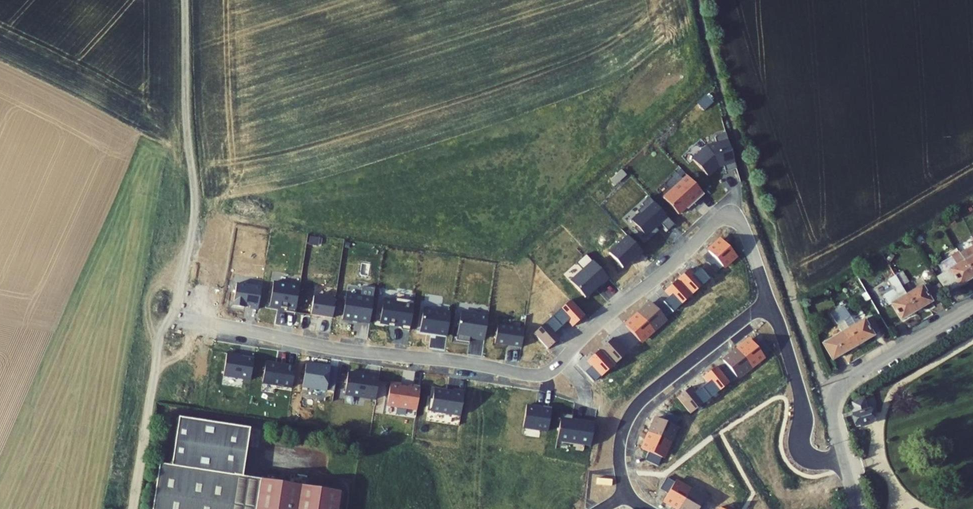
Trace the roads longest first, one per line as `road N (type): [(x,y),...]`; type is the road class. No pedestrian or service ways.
road 1 (residential): [(770,305),(745,230),(732,217),(715,222),(544,373),(351,351),(170,316)]
road 2 (track): [(132,508),(159,340),(178,295),(195,208),(184,0)]
road 3 (residential): [(770,305),(635,408),(621,442),(627,492)]
road 4 (residential): [(843,460),(831,407),(840,388),(972,309)]
road 5 (residential): [(843,460),(815,461),(800,450),(801,397),(770,305)]

